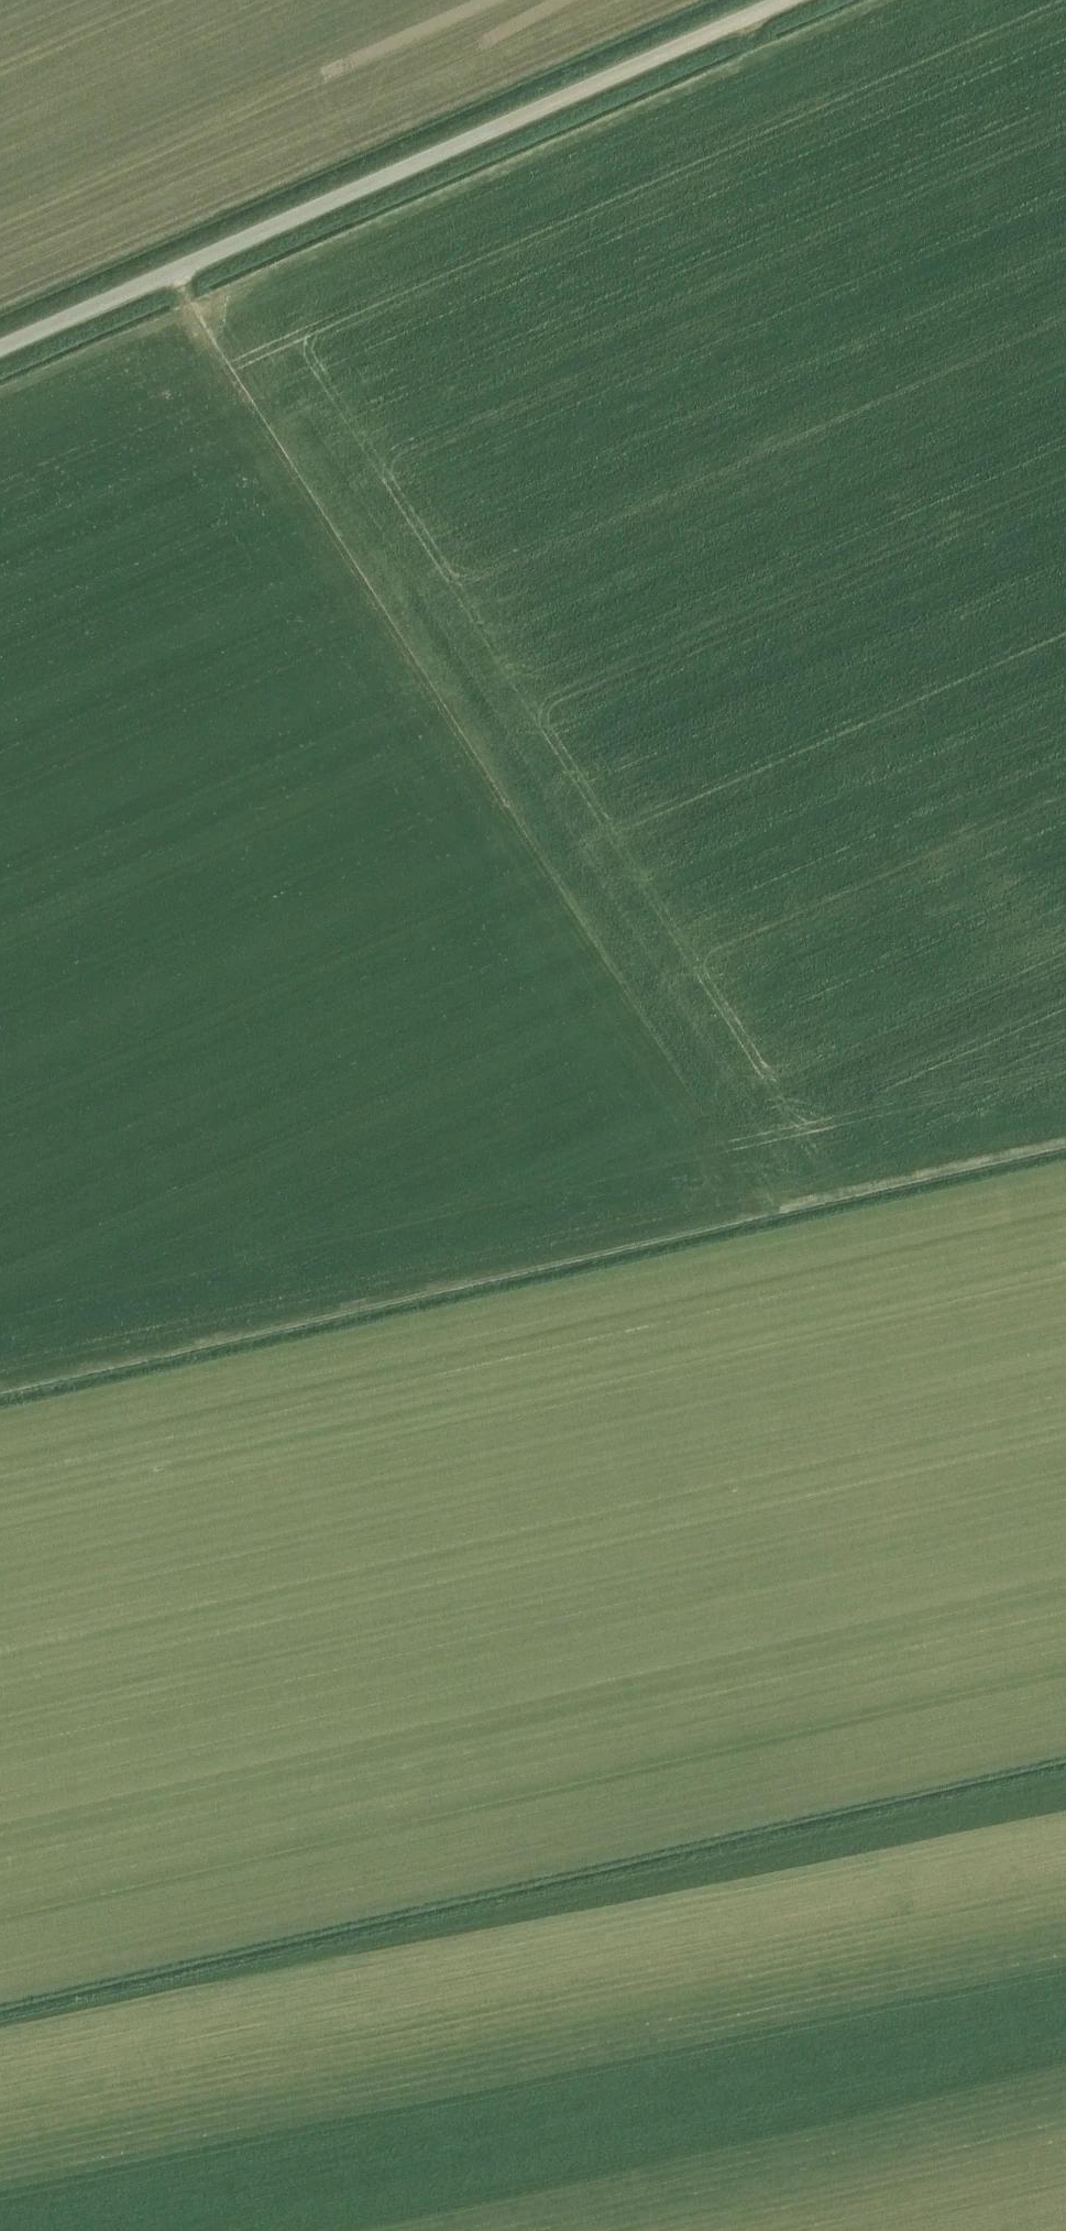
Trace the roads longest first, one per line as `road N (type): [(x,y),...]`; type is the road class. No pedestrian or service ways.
road 1 (unclassified): [(0,349),(784,0)]

